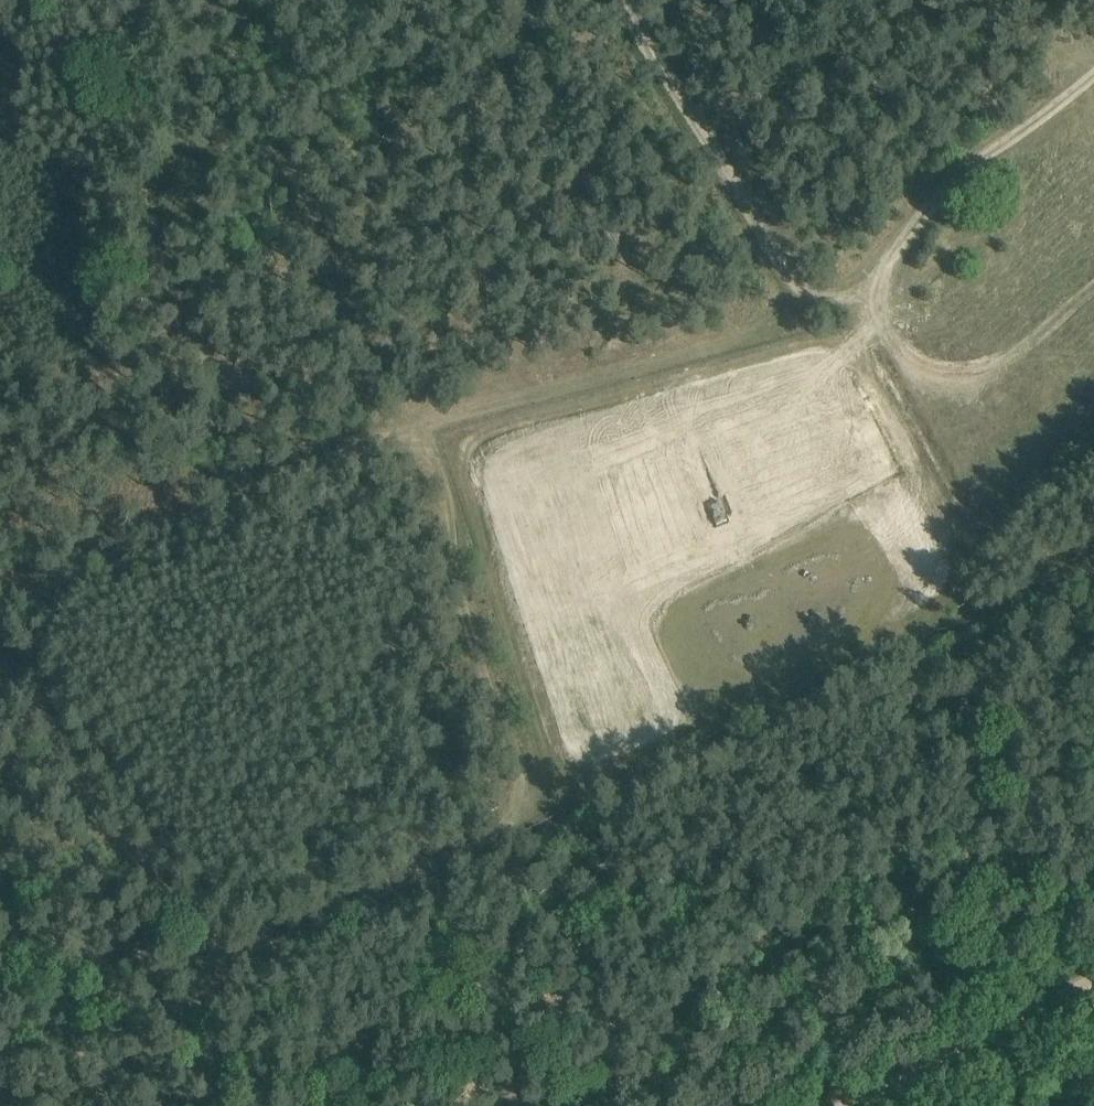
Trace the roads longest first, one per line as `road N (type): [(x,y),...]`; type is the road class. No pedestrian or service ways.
road 1 (track): [(852,1105),(1093,985)]

